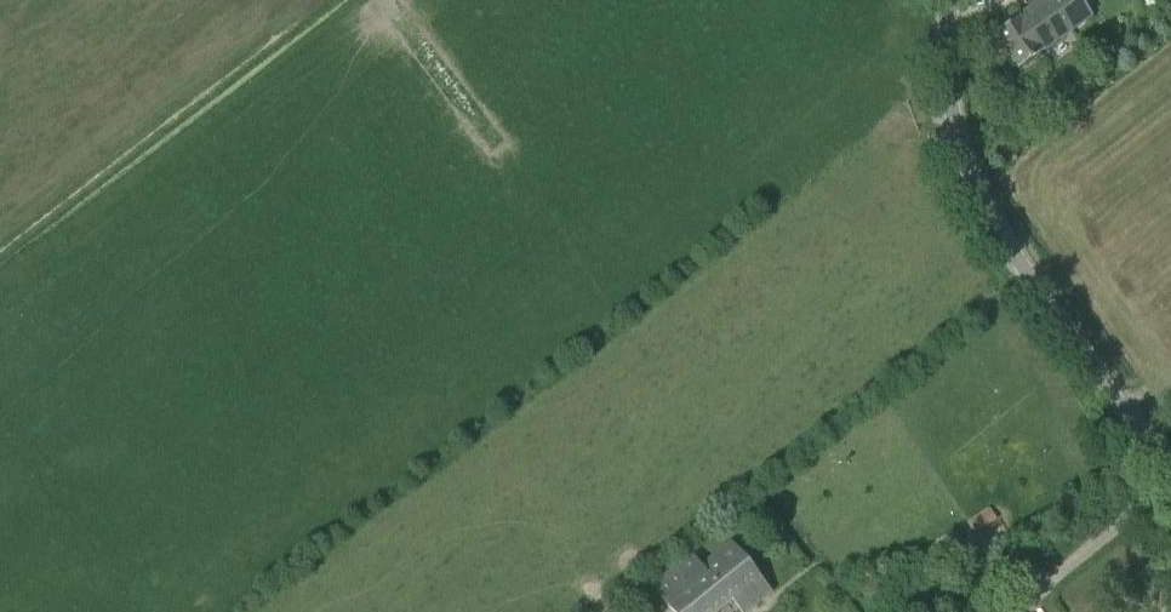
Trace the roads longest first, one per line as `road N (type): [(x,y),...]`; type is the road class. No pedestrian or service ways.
road 1 (tertiary): [(1170,474),(996,229),(967,172),(950,105),(951,0)]

